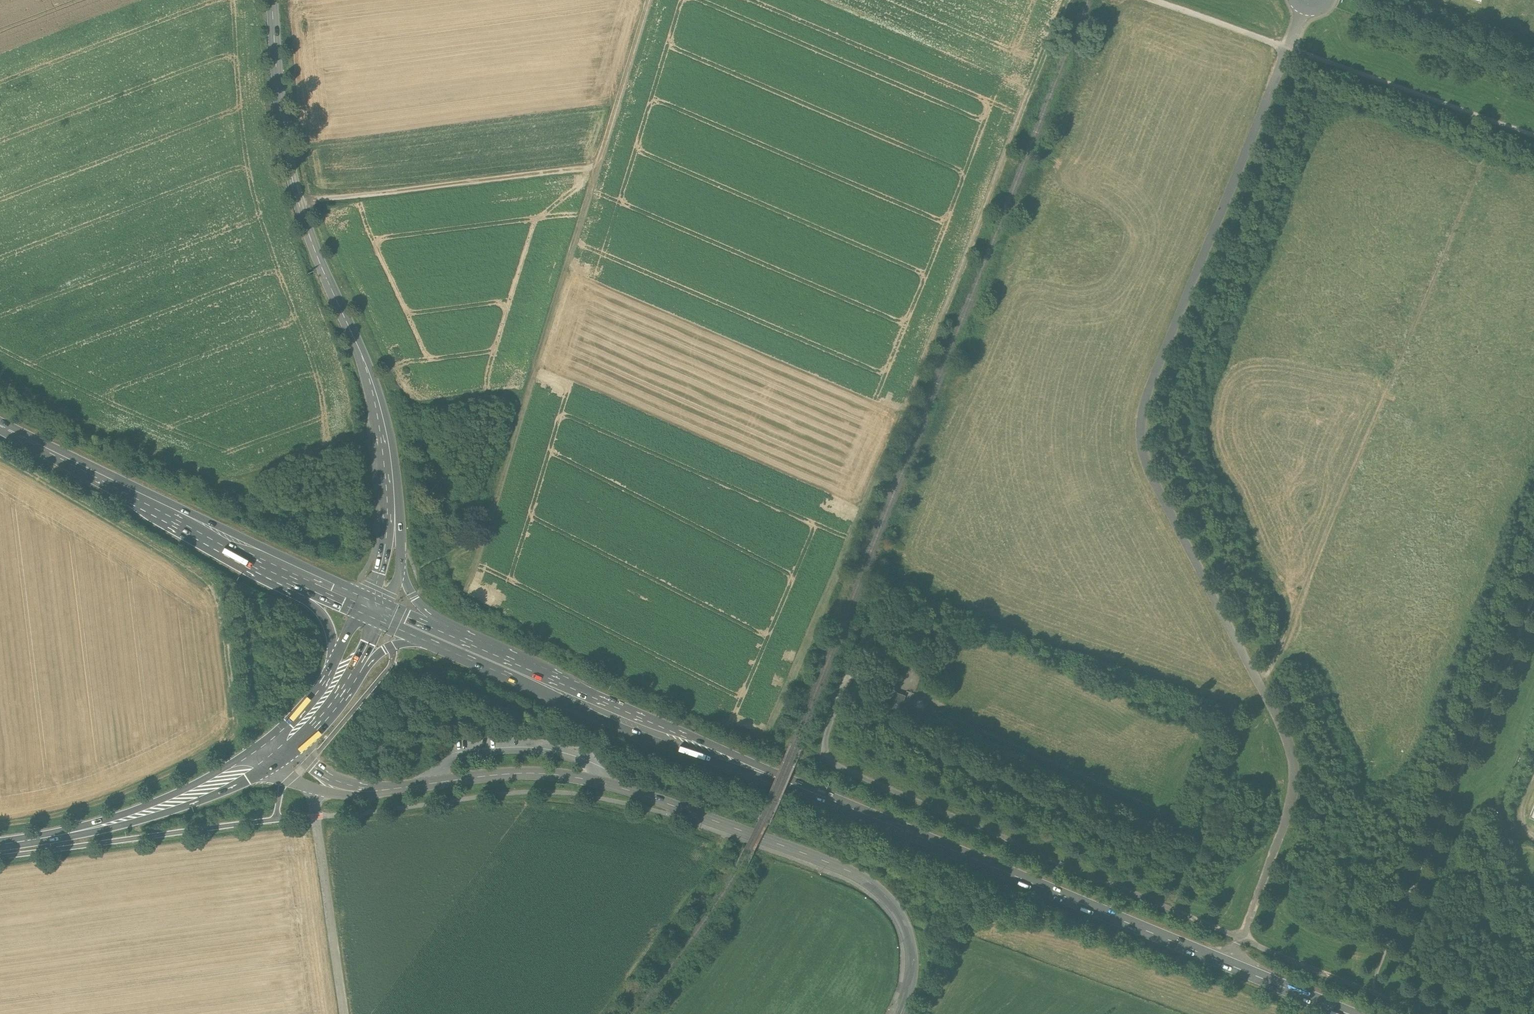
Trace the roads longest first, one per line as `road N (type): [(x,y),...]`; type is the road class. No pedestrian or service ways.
road 1 (unclassified): [(1304,6),(1141,418),(1146,468),(1293,762),(1292,802),(1230,965)]
road 2 (primary): [(1230,965),(443,640)]
road 3 (track): [(765,741),(1068,0)]
road 4 (residential): [(901,1013),(912,970),(908,936),(889,900),(847,871),(583,779),(521,773),(350,791),(320,784)]
road 5 (track): [(0,818),(117,792),(187,760),(240,723),(216,578),(0,450)]
road 6 (track): [(646,0),(465,587)]
road 7 (track): [(1499,123),(1268,674)]
road 8 (secondary): [(272,0),(280,111),(298,201),(381,408),(392,475),(392,555)]
road 9 (track): [(1378,995),(1373,981),(1381,959),(1533,593)]
road 10 (track): [(1149,0),(1533,136)]
road 11 (primary): [(305,579),(0,424)]
road 12 (track): [(292,505),(93,430),(0,381)]
road 13 (track): [(594,168),(298,201)]
road 14 (secondary): [(0,844),(160,810),(277,747)]
road 15 (unclassified): [(320,784),(316,816),(345,1013)]
road 16 (track): [(1428,1013),(1240,940)]
road 17 (track): [(243,487),(299,460),(339,466),(340,501),(292,505)]
road 18 (primary): [(1350,1013),(1230,965)]

